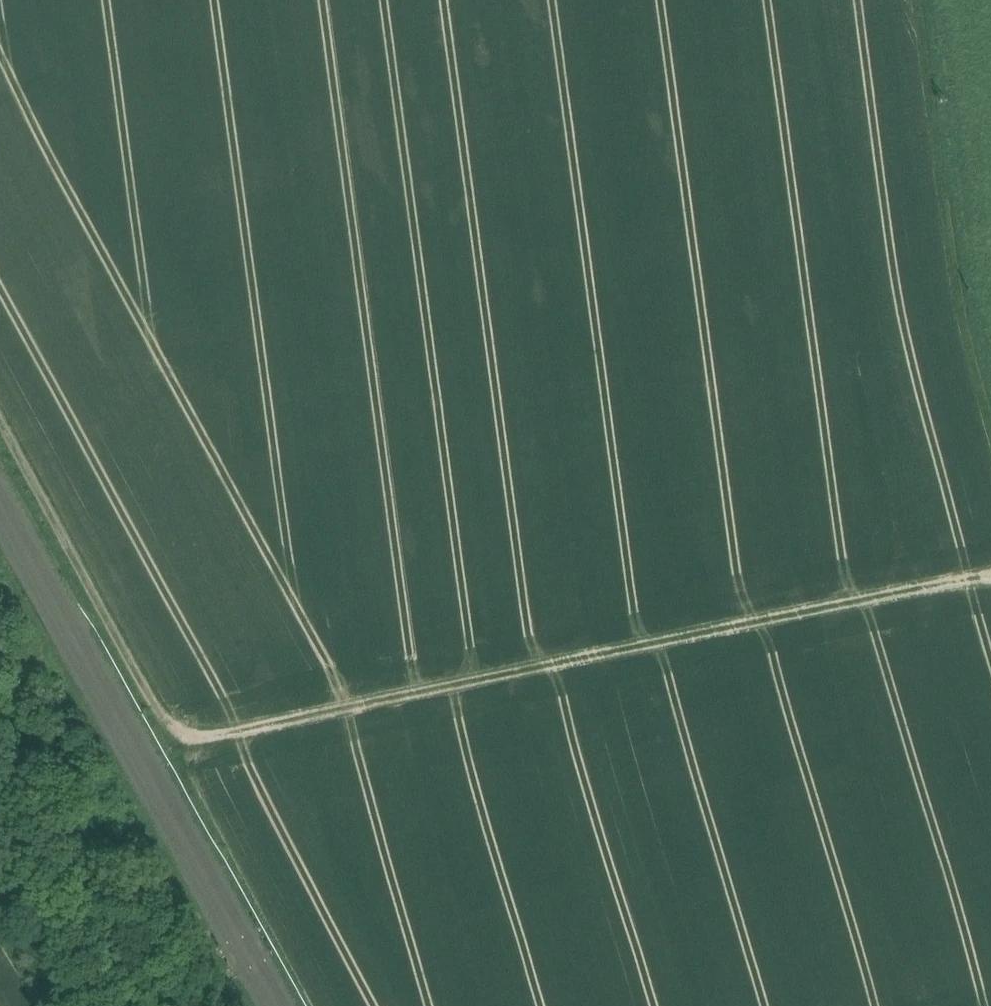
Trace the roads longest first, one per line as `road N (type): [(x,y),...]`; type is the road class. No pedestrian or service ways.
road 1 (track): [(990,581),(214,741),(180,736),(0,402)]

